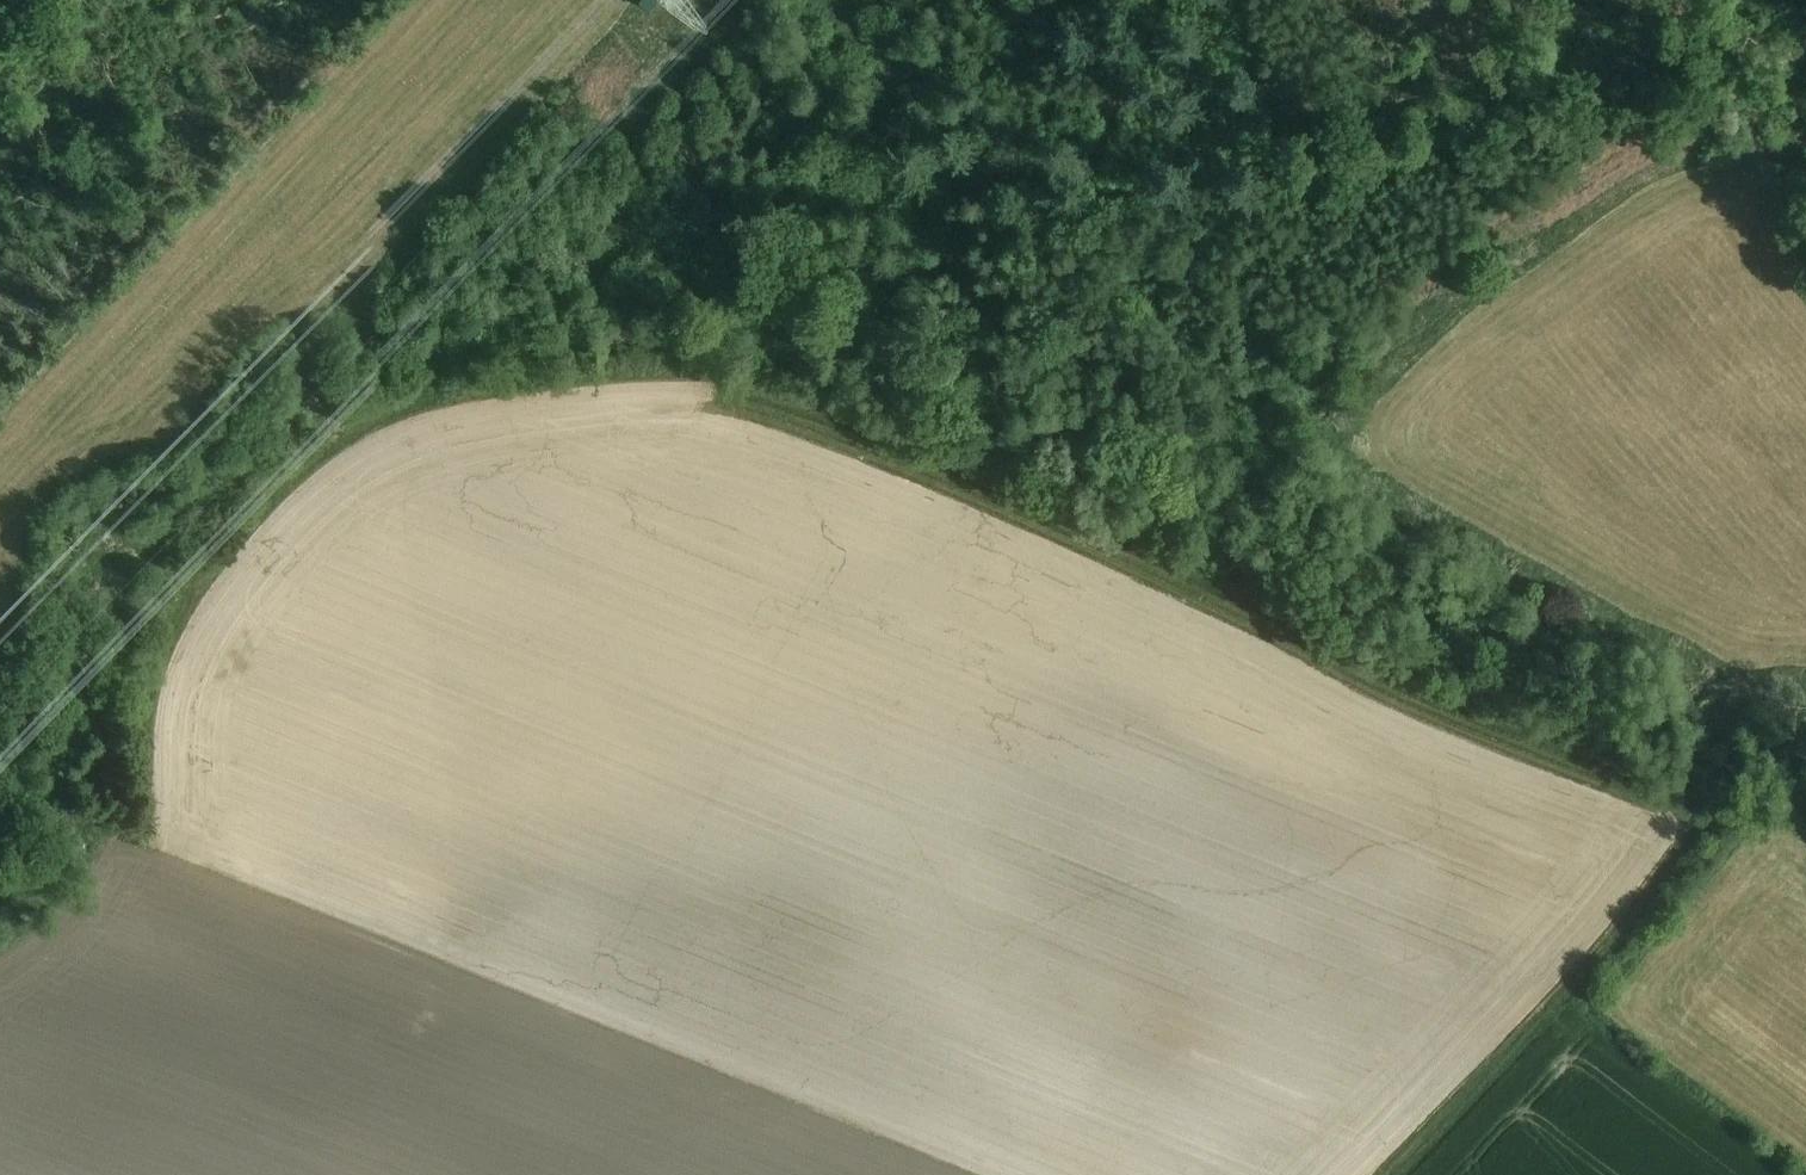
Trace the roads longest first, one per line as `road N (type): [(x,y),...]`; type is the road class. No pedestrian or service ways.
road 1 (track): [(1728,0),(1597,47)]
road 2 (track): [(0,186),(70,301)]

